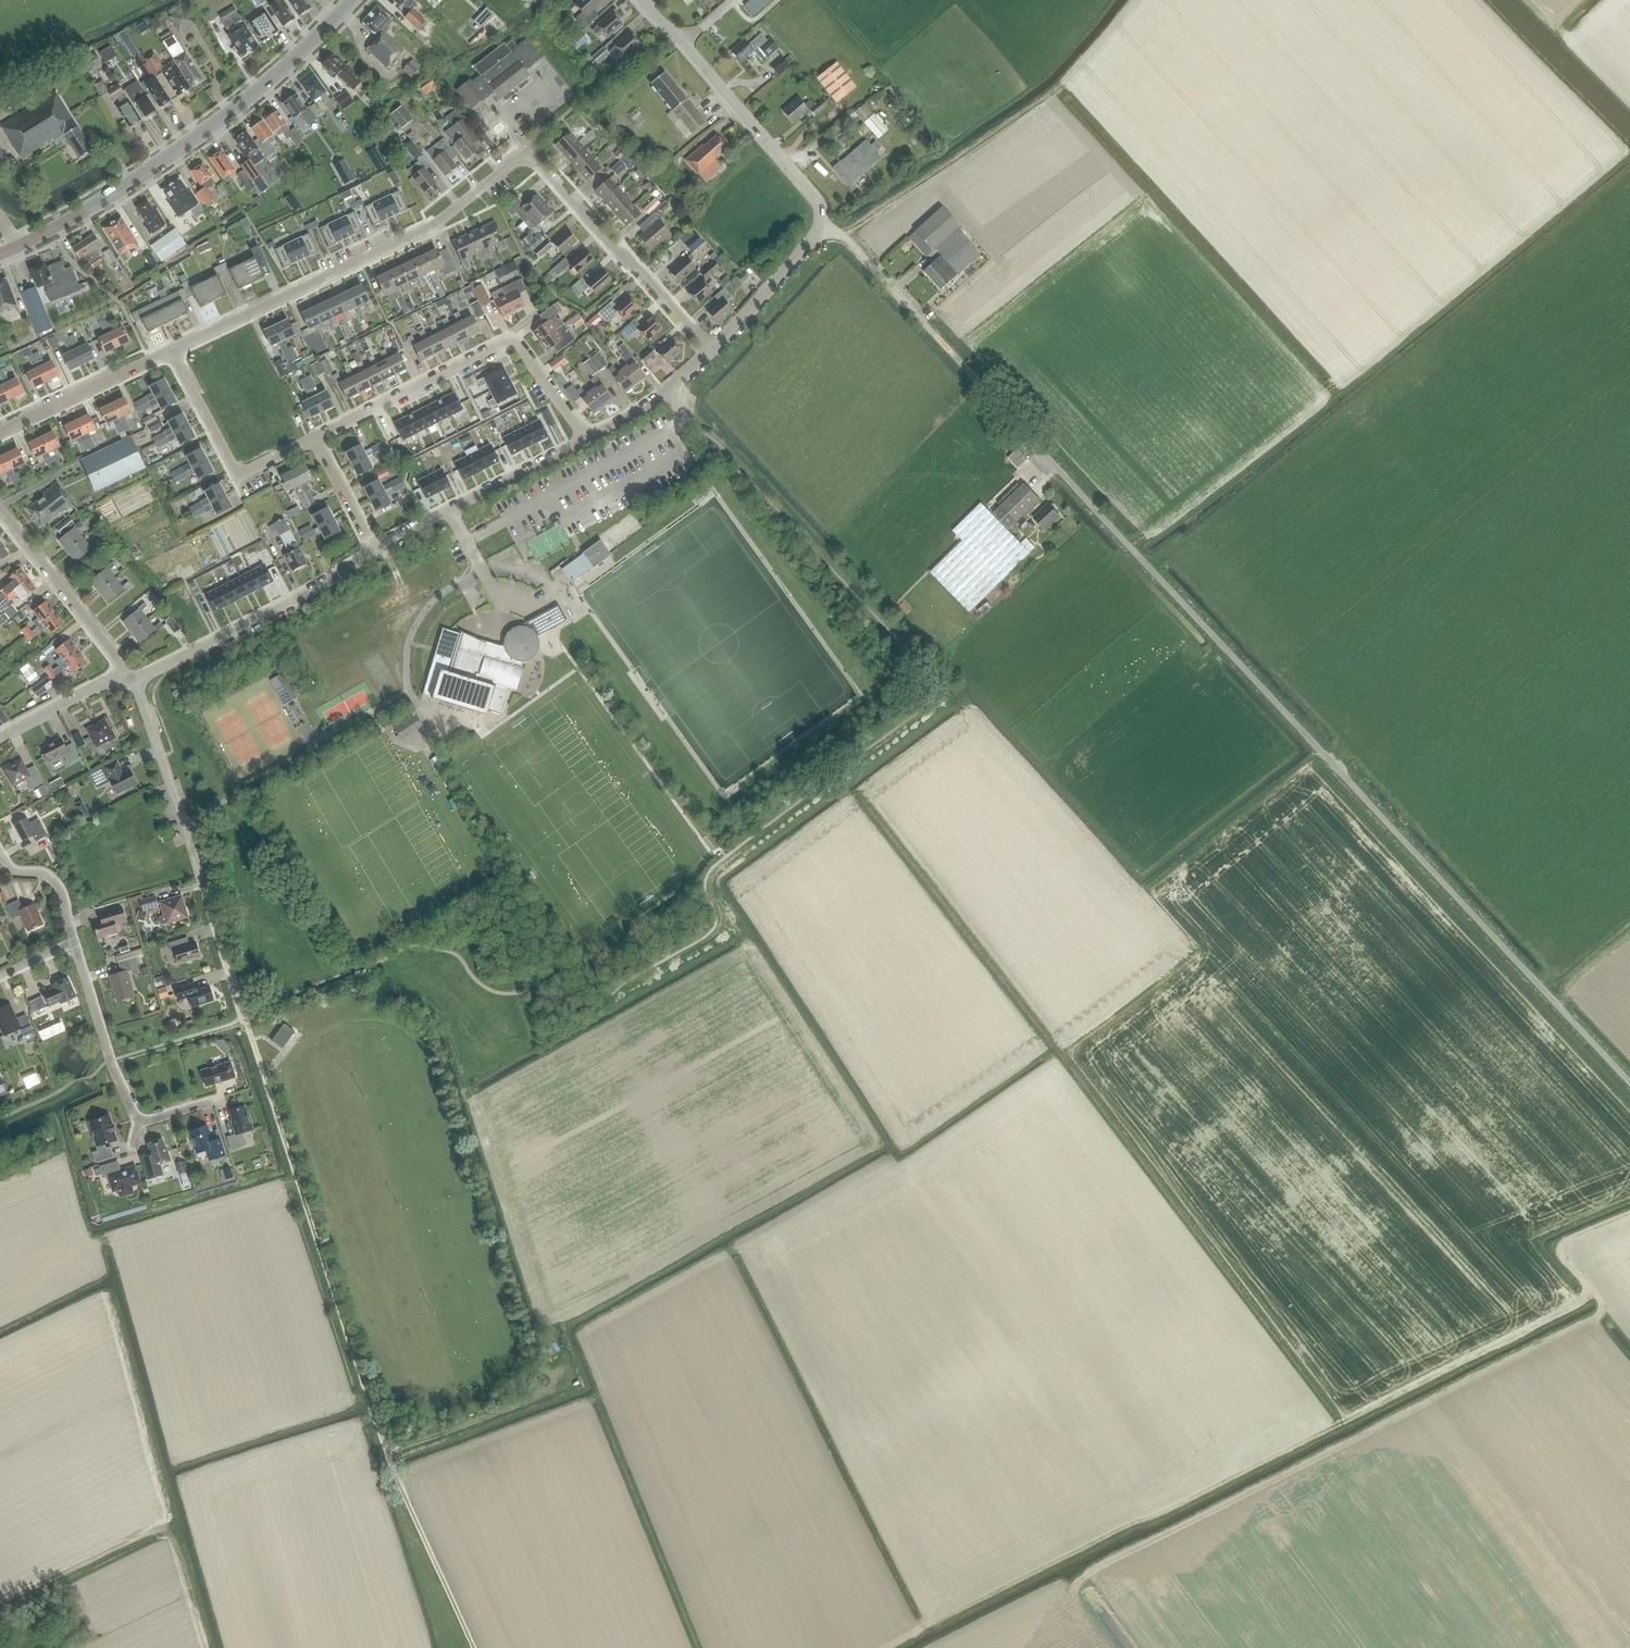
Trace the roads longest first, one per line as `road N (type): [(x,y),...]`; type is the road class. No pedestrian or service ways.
road 1 (unclassified): [(1629,1085),(847,239),(824,230)]
road 2 (track): [(1113,1647),(1076,1595),(1091,1572),(1592,1321),(1600,1300),(1562,1247),(1629,1213)]
road 3 (track): [(242,1011),(385,1452),(474,1647)]
road 4 (primary): [(14,247),(143,176),(214,125),(352,0)]
road 5 (residential): [(173,351),(431,228),(511,165)]
road 6 (residential): [(242,1011),(135,678)]
road 7 (residential): [(317,439),(505,344),(518,348),(586,440)]
road 8 (unclassified): [(824,230),(813,195),(639,0)]
road 9 (residential): [(713,349),(638,261),(603,243),(540,168),(525,157),(511,165)]
road 10 (unclassified): [(135,678),(315,589),(376,548)]
road 11 (unclassified): [(376,548),(586,440)]
road 12 (residential): [(173,351),(237,471),(317,439)]
road 13 (residential): [(124,680),(118,660),(0,509)]
road 14 (residential): [(0,432),(173,351)]
road 15 (residential): [(140,1119),(111,1060),(76,946)]
road 16 (unclassified): [(713,349),(824,230)]
road 17 (unclassified): [(586,440),(650,404),(713,349)]
road 18 (unclassified): [(0,740),(124,680)]
road 19 (residential): [(76,946),(54,881),(16,871),(0,853)]
road 20 (residential): [(376,548),(317,439)]

